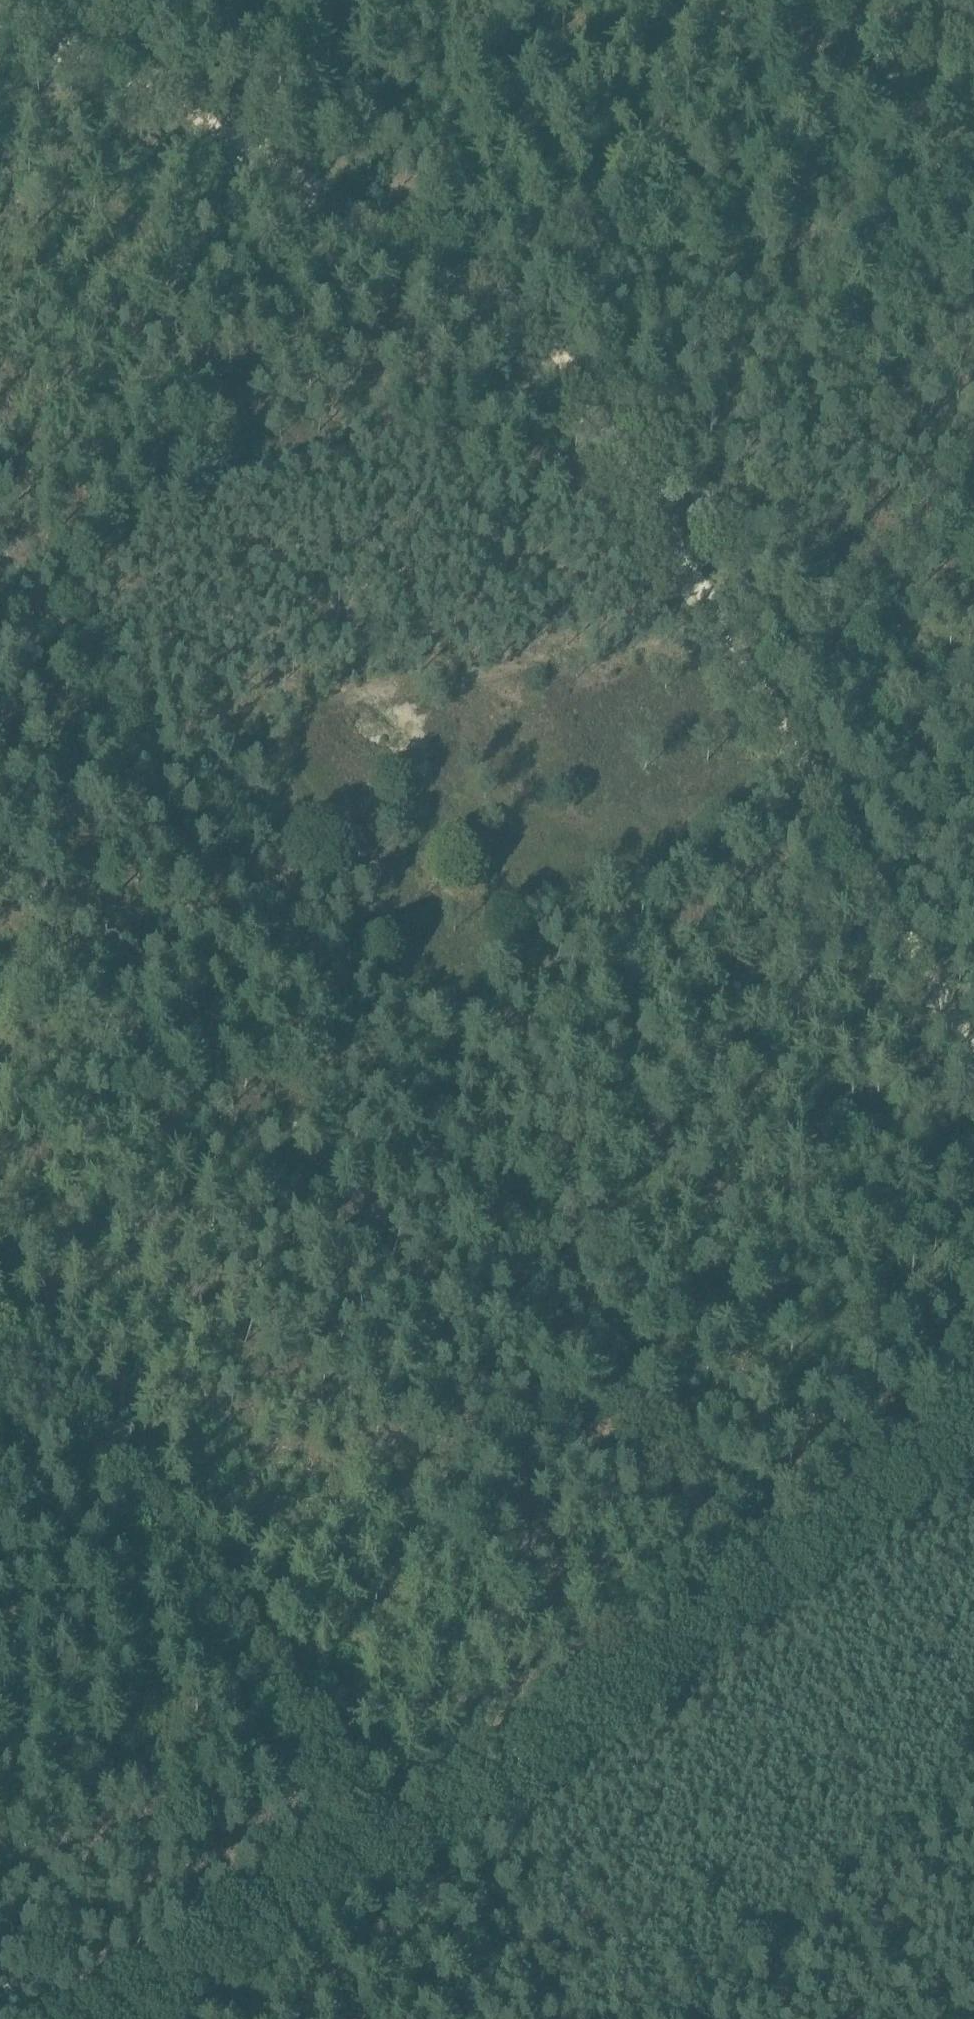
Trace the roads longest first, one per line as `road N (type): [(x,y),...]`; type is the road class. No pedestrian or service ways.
road 1 (track): [(973,1049),(529,315),(12,6)]
road 2 (track): [(746,1584),(0,518)]
road 3 (track): [(145,2018),(973,1420)]
road 4 (track): [(380,1847),(0,1313)]
road 5 (track): [(973,176),(702,0)]
road 6 (track): [(973,534),(754,704)]

